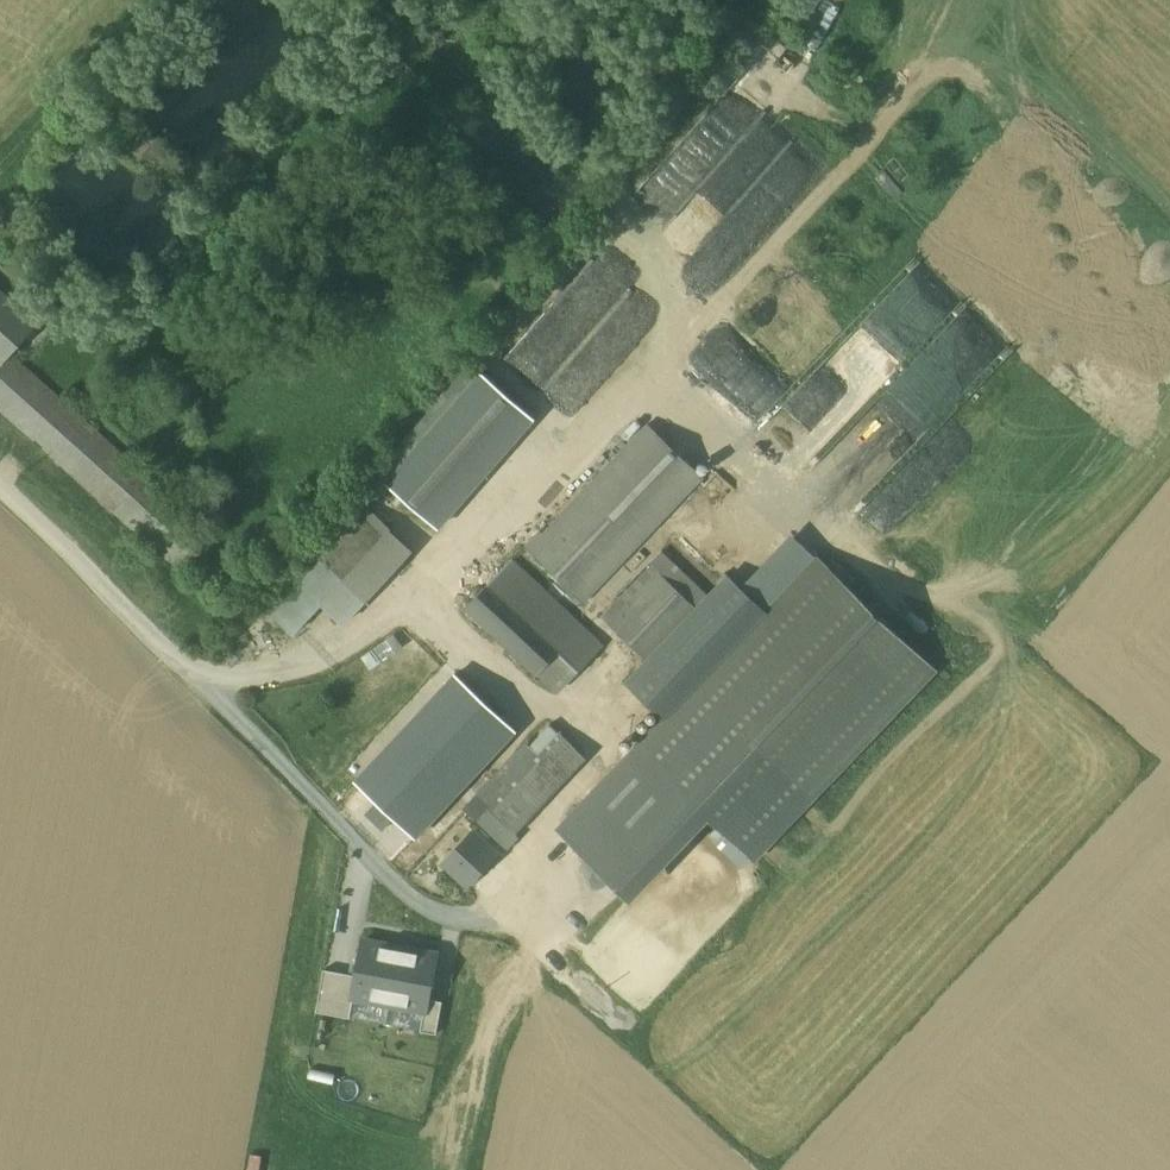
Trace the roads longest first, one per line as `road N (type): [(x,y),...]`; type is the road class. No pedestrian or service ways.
road 1 (unclassified): [(0,490),(312,787)]
road 2 (track): [(0,170),(152,0)]

